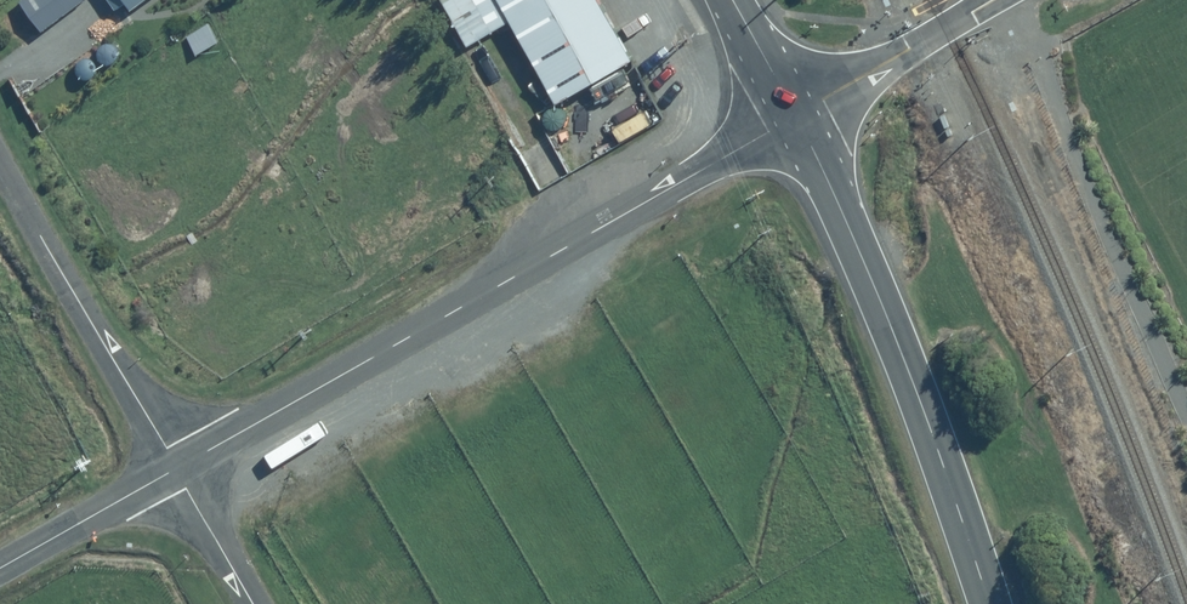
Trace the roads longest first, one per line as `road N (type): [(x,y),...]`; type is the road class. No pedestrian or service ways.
road 1 (unclassified): [(176,468),(798,116)]
road 2 (secondary): [(990,603),(896,332),(798,116)]
road 3 (residential): [(0,163),(176,468)]
road 4 (residential): [(992,0),(798,116)]
road 5 (unclassified): [(0,565),(176,468)]
road 6 (residential): [(253,603),(176,468)]
road 7 (secondary): [(798,116),(735,0)]

